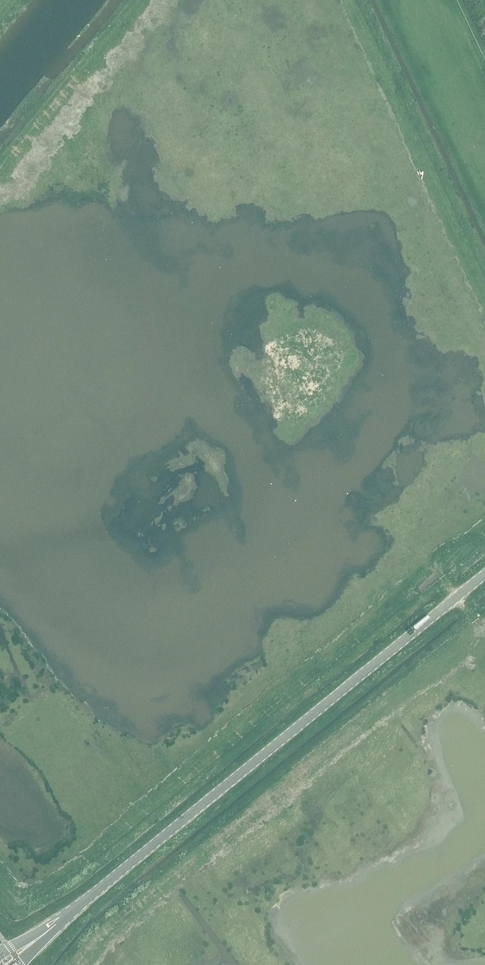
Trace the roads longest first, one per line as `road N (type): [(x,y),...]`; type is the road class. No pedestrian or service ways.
road 1 (tertiary): [(48,932),(484,573)]

